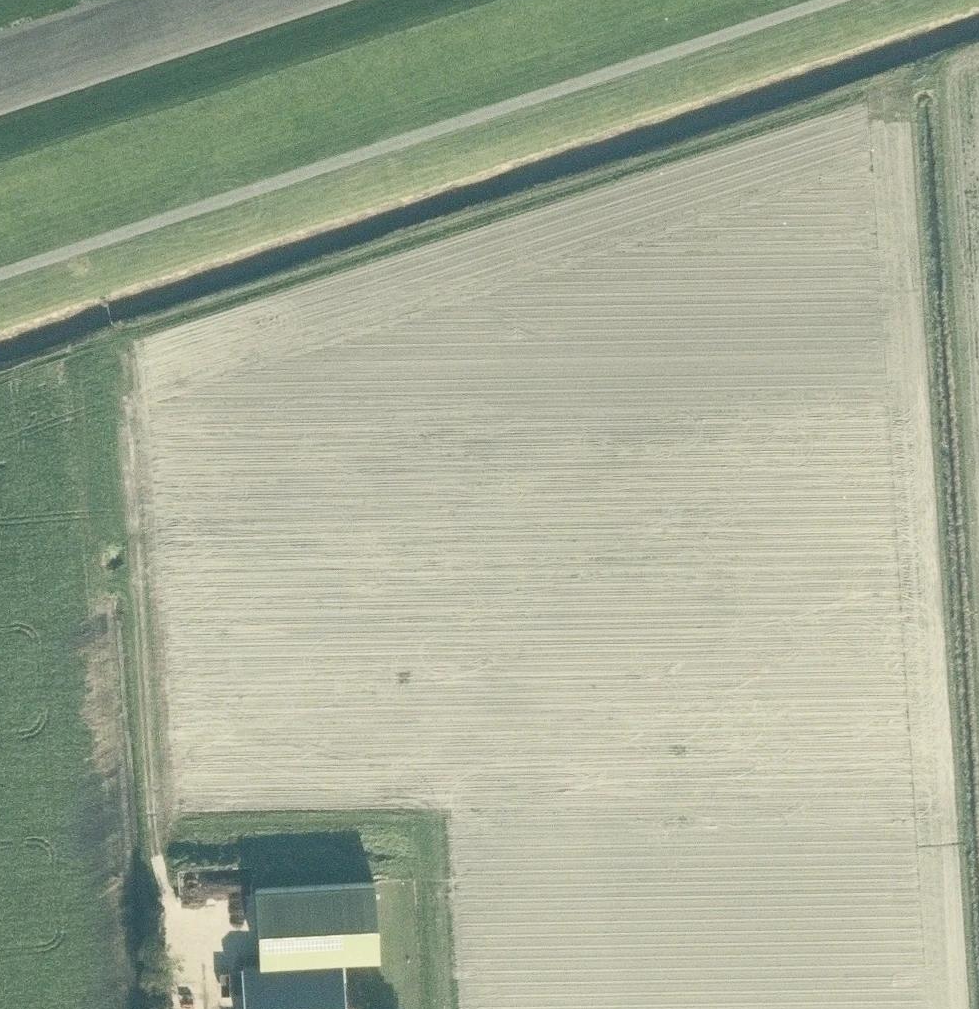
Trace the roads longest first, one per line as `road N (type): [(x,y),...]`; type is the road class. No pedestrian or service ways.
road 1 (unclassified): [(0,274),(830,0)]

